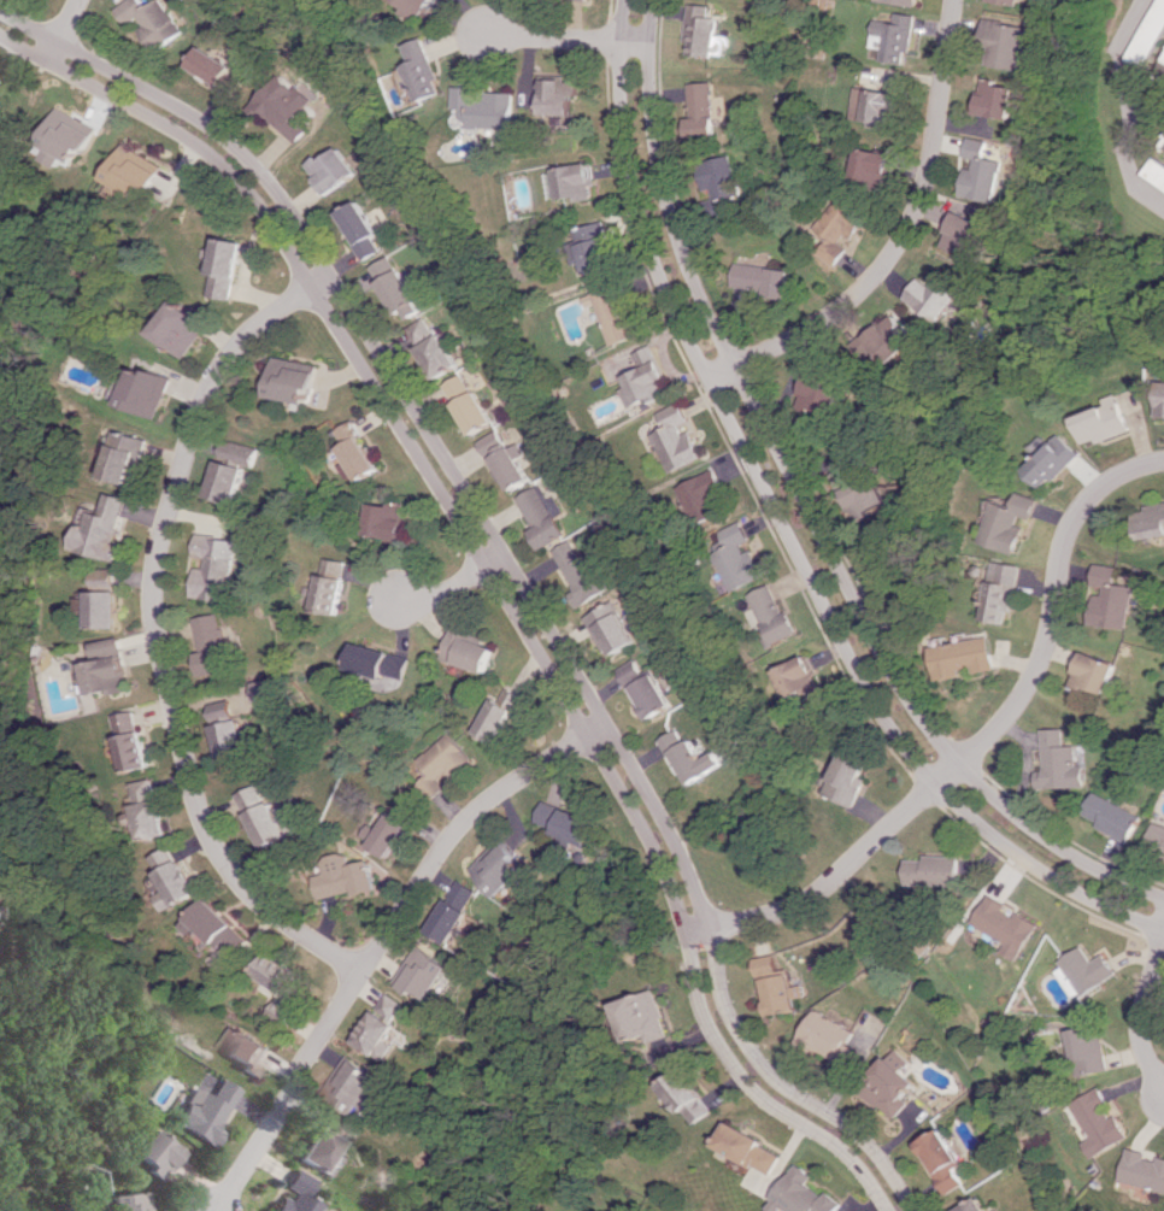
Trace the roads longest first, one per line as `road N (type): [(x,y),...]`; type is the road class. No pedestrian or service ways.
road 1 (residential): [(914,1210),(864,1140),(780,1081),(749,1045),(729,1004),(716,929),(678,835),(275,184),(196,117),(0,10)]
road 2 (residential): [(0,34),(167,123),(228,164),(260,200),(659,845),(694,934),(707,1009),(730,1057),(775,1107),(852,1158),(889,1210)]
road 3 (residential): [(626,0),(619,41),(627,147),(663,283),(868,688),(935,786),(981,828),(1069,889),(1163,930)]
road 4 (residential): [(1163,897),(1084,864),(1016,817),(957,765),(899,683),(735,366),(677,231),(652,96),(657,0)]
road 5 (residential): [(333,275),(248,331),(207,383),(158,545),(152,609),(165,688),(200,813),(219,851),(253,897),(359,971)]
road 6 (residential): [(1163,462),(1135,466),(1082,507),(1063,553),(1046,648),(1005,721),(810,900),(694,934)]
road 7 (residential): [(206,1210),(458,829),(611,721)]
road 8 (residential): [(710,380),(835,314),(894,254),(930,176),(954,0)]
road 9 (residential): [(651,41),(488,33)]
road 10 (residential): [(1163,943),(1141,1025),(1163,1089)]
road 11 (residential): [(508,558),(440,595),(386,596)]

